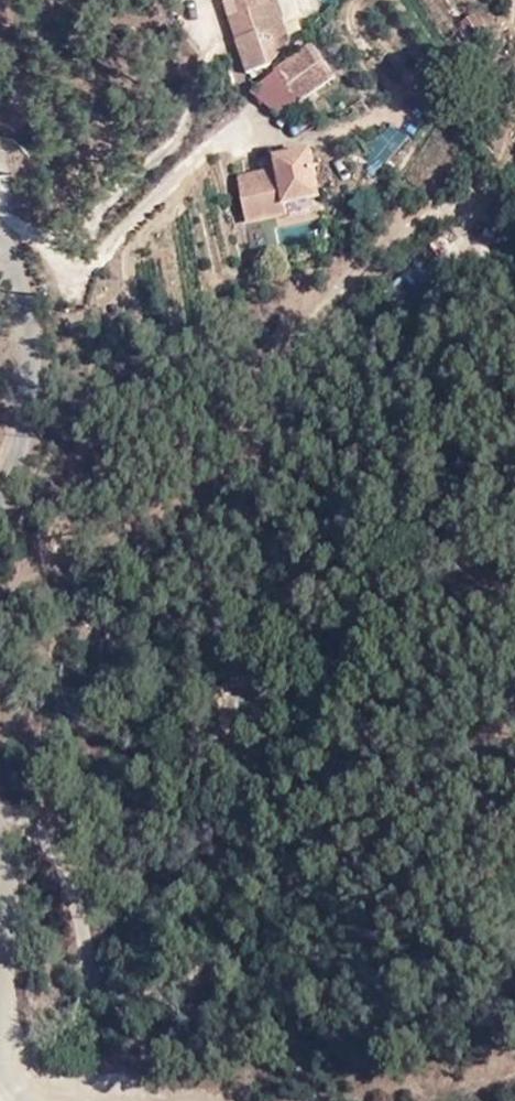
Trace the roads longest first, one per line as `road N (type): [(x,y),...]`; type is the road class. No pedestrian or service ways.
road 1 (tertiary): [(0,246),(31,349),(22,429),(0,490)]
road 2 (tertiary): [(0,854),(0,991)]

